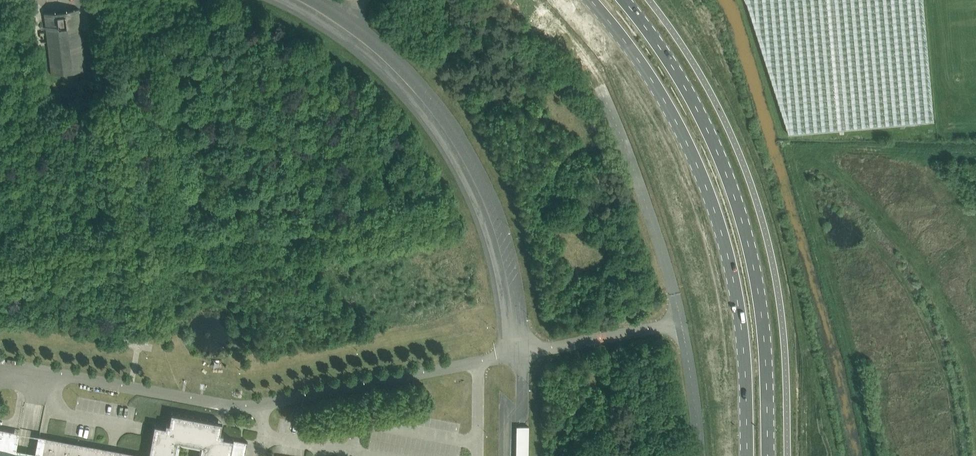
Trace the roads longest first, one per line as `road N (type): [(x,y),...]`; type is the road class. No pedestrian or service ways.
road 1 (primary): [(589,0),(660,94),(719,225),(741,319),(748,455)]
road 2 (primary): [(768,455),(763,321),(737,206),(685,87),(625,0)]
road 3 (unclassified): [(699,455),(681,323),(656,233),(560,0)]

